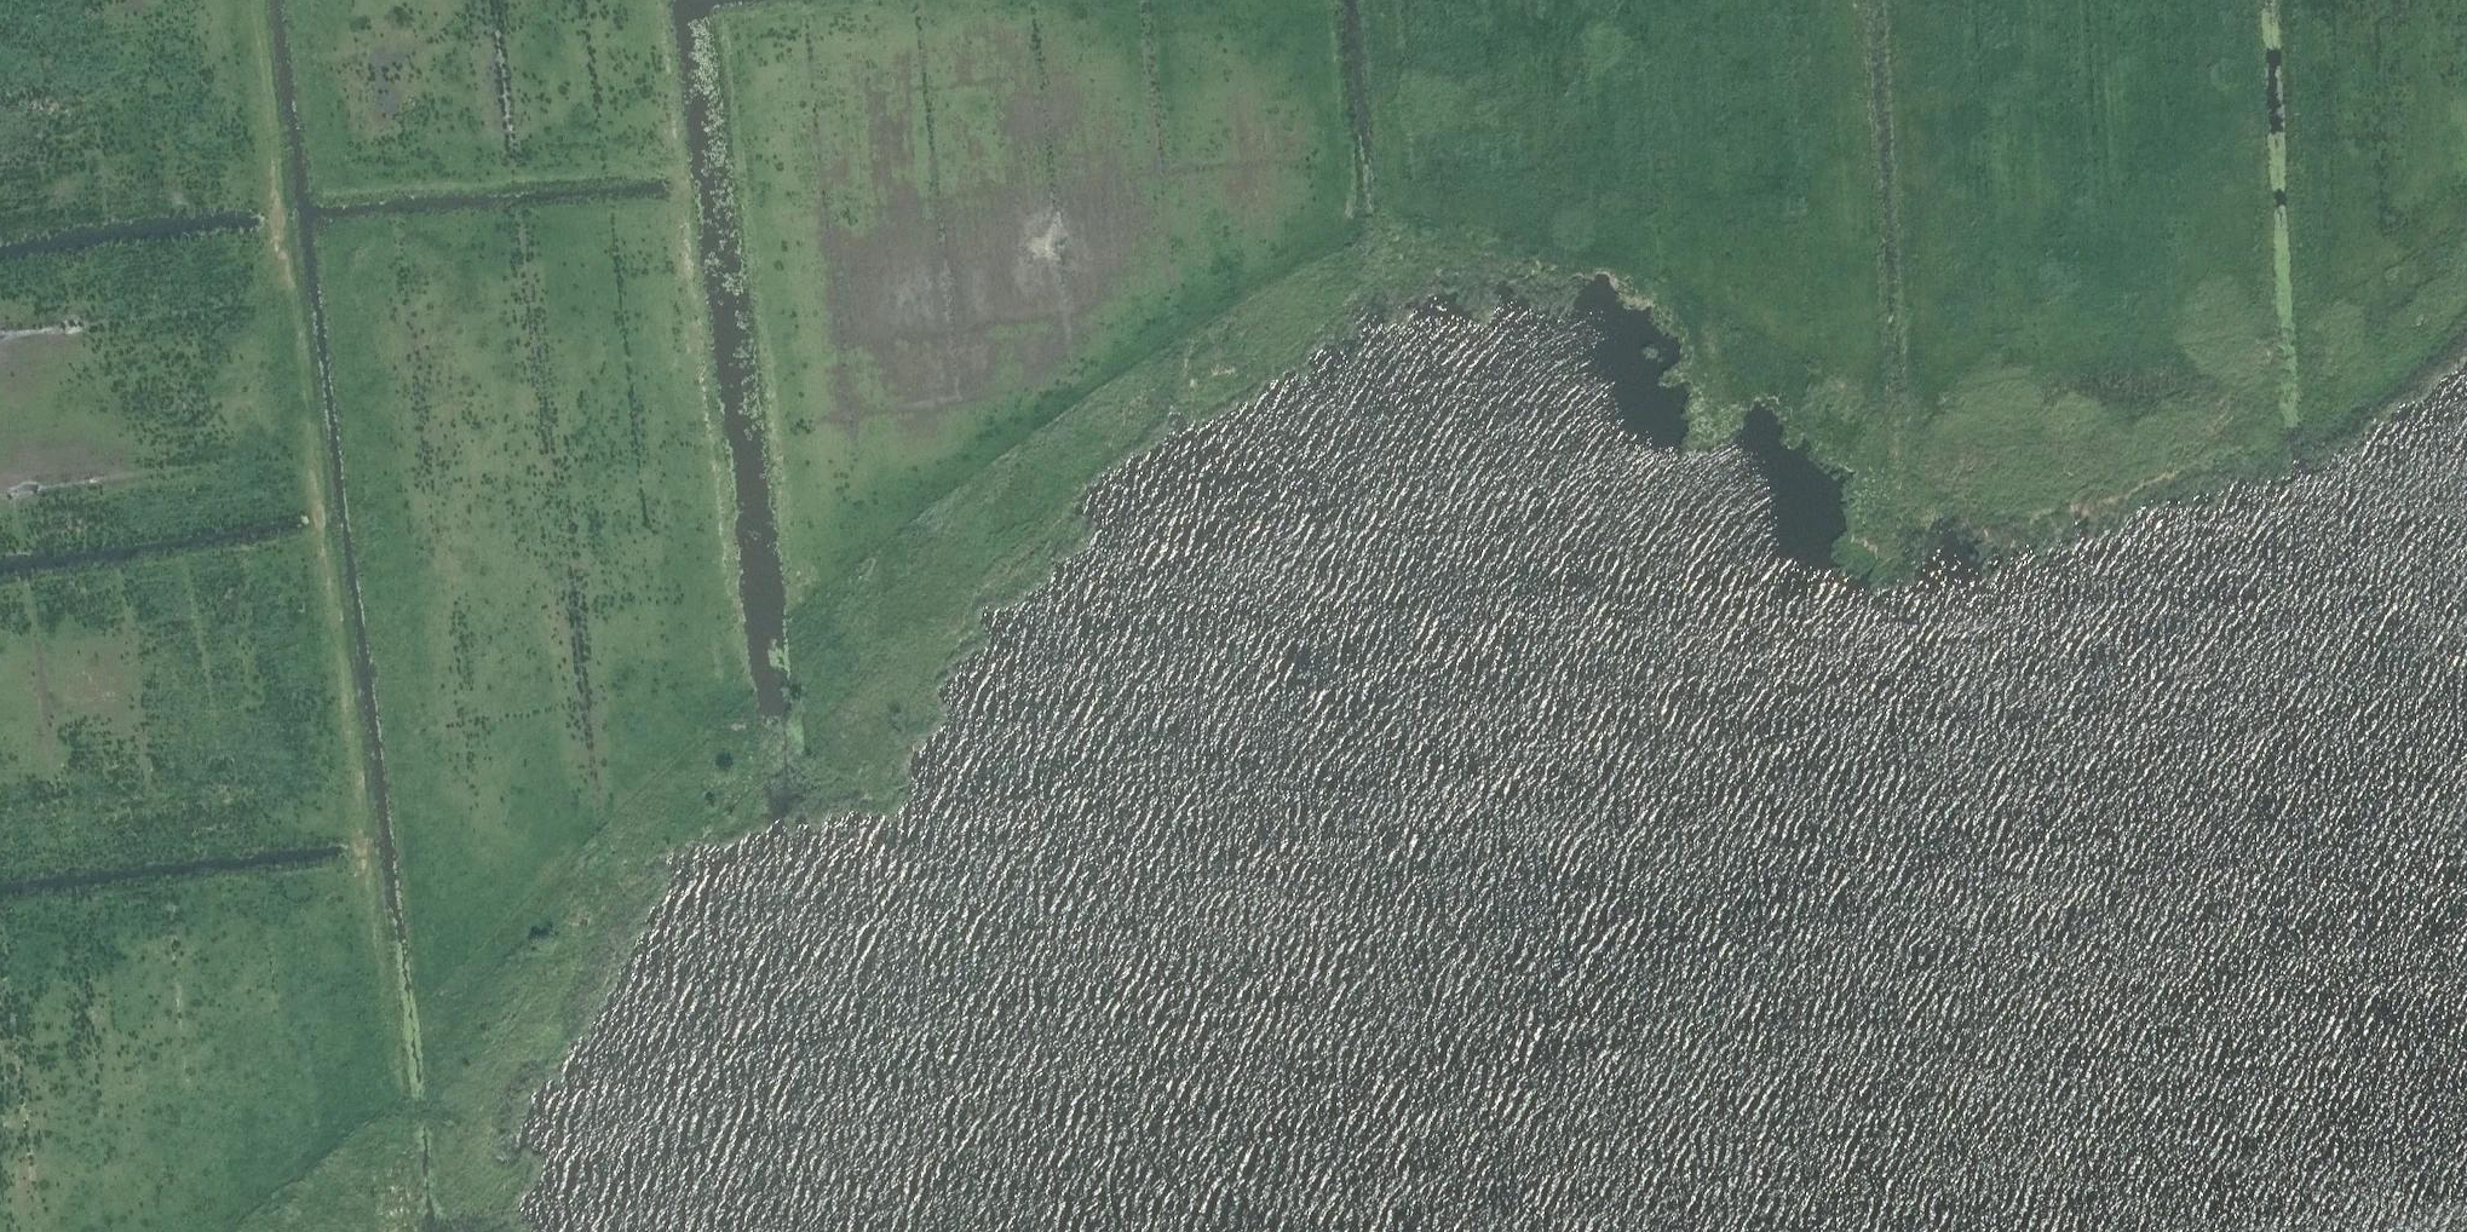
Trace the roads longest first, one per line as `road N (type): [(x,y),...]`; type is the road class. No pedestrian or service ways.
road 1 (track): [(257,0),(369,832)]

